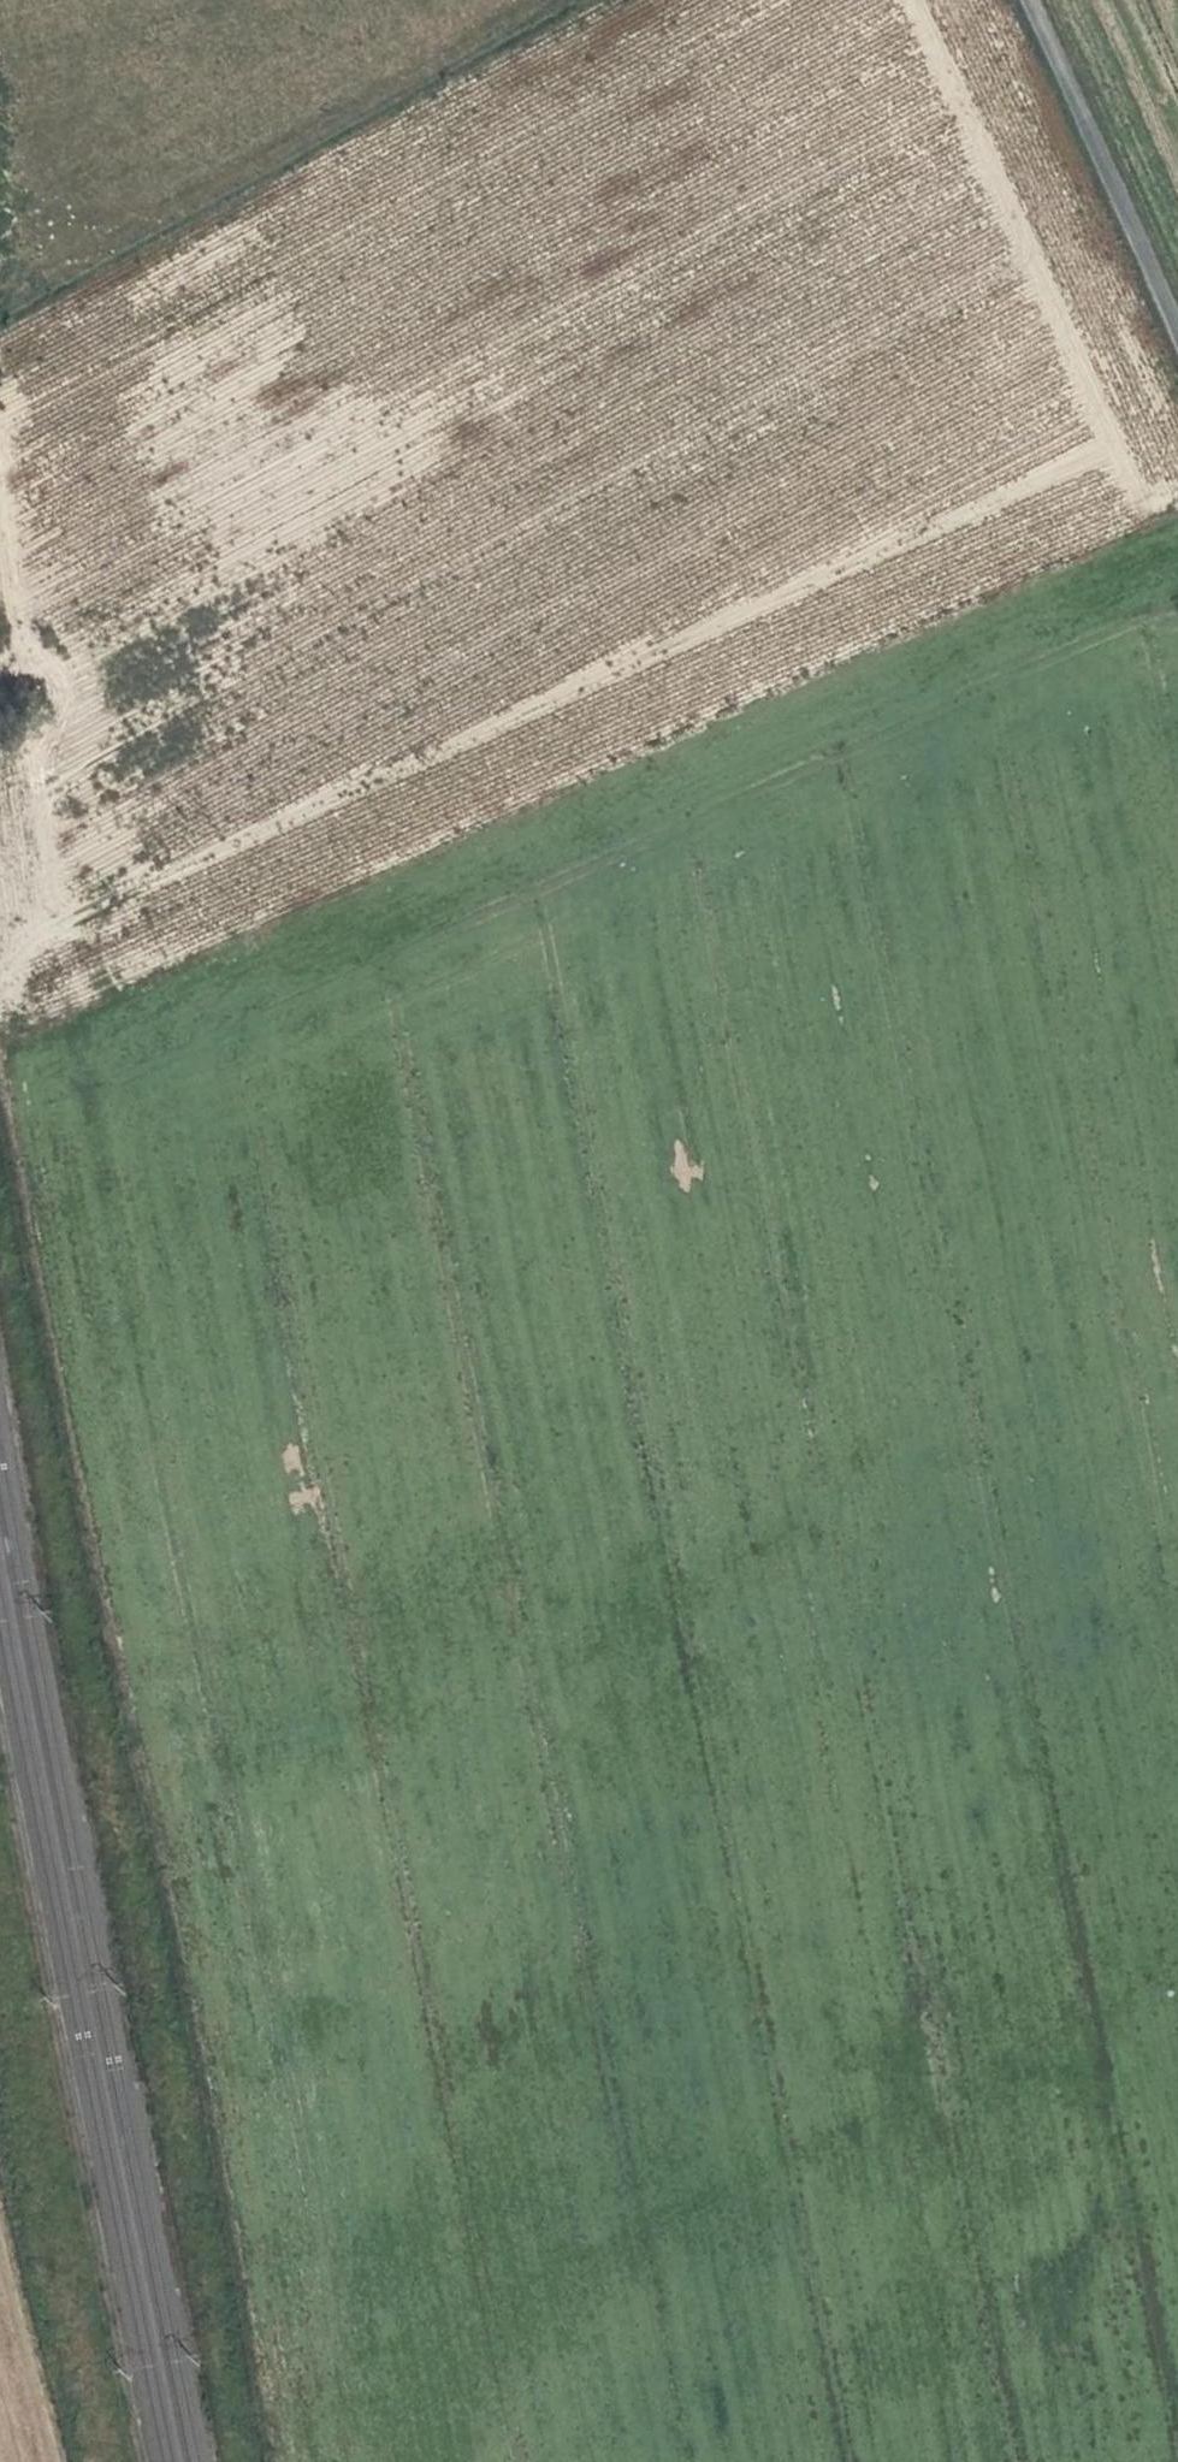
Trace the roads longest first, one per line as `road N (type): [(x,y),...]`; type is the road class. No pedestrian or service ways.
road 1 (unclassified): [(1177,328),(1032,0)]

